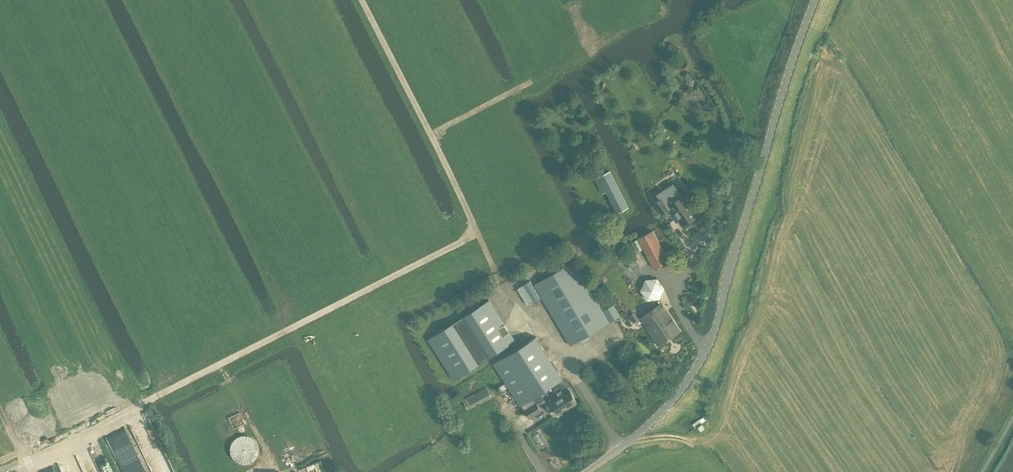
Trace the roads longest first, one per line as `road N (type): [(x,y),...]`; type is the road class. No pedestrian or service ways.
road 1 (tertiary): [(815,0),(704,355),(660,413),(586,471)]
road 2 (track): [(620,449),(540,323),(504,288),(359,0)]

